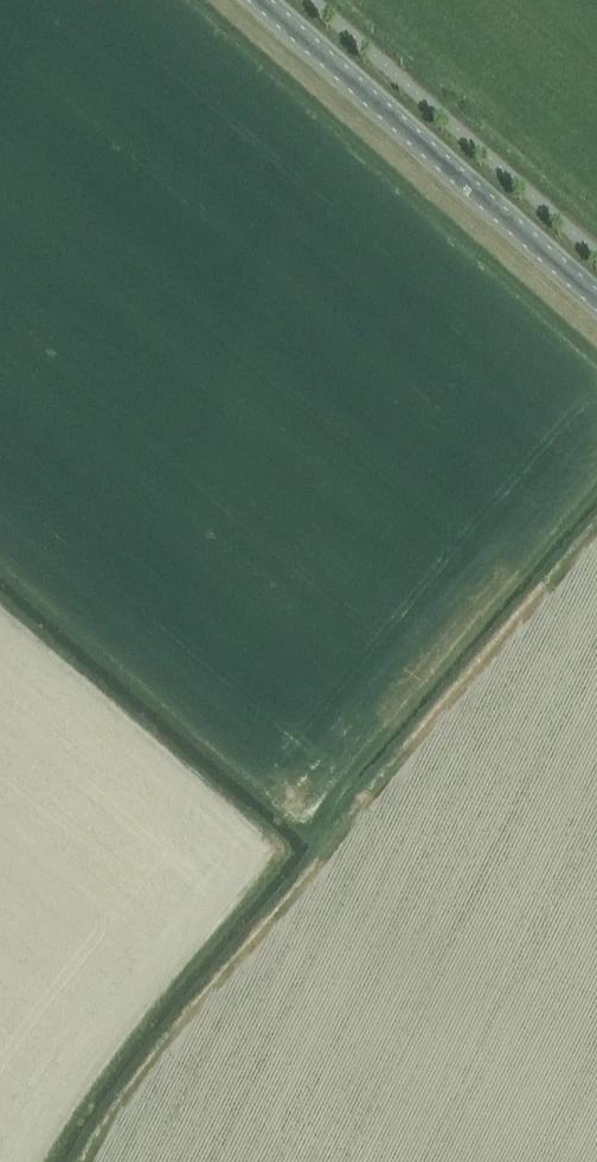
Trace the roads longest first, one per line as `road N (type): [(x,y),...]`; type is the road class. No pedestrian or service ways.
road 1 (secondary): [(596,300),(261,0)]

